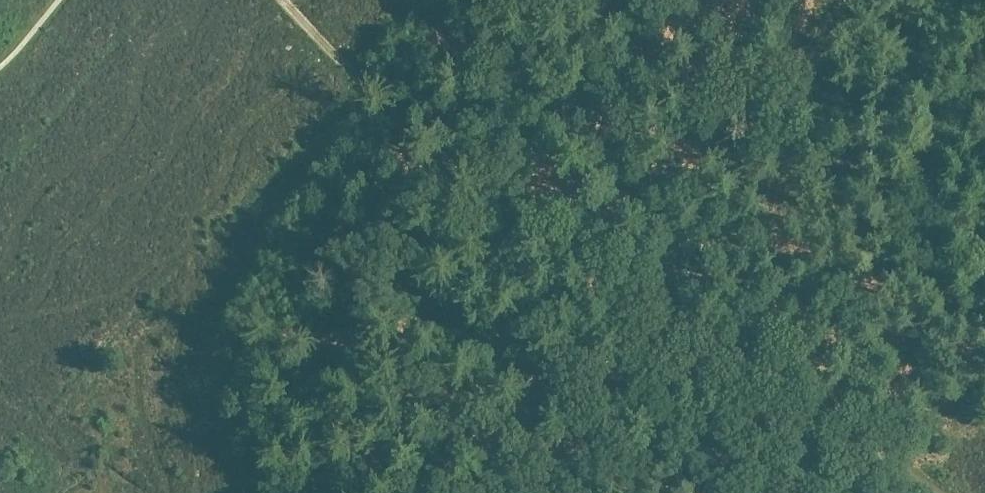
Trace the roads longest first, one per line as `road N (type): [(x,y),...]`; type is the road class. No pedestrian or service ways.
road 1 (track): [(721,359),(362,75),(295,0)]
road 2 (track): [(942,492),(752,375)]

